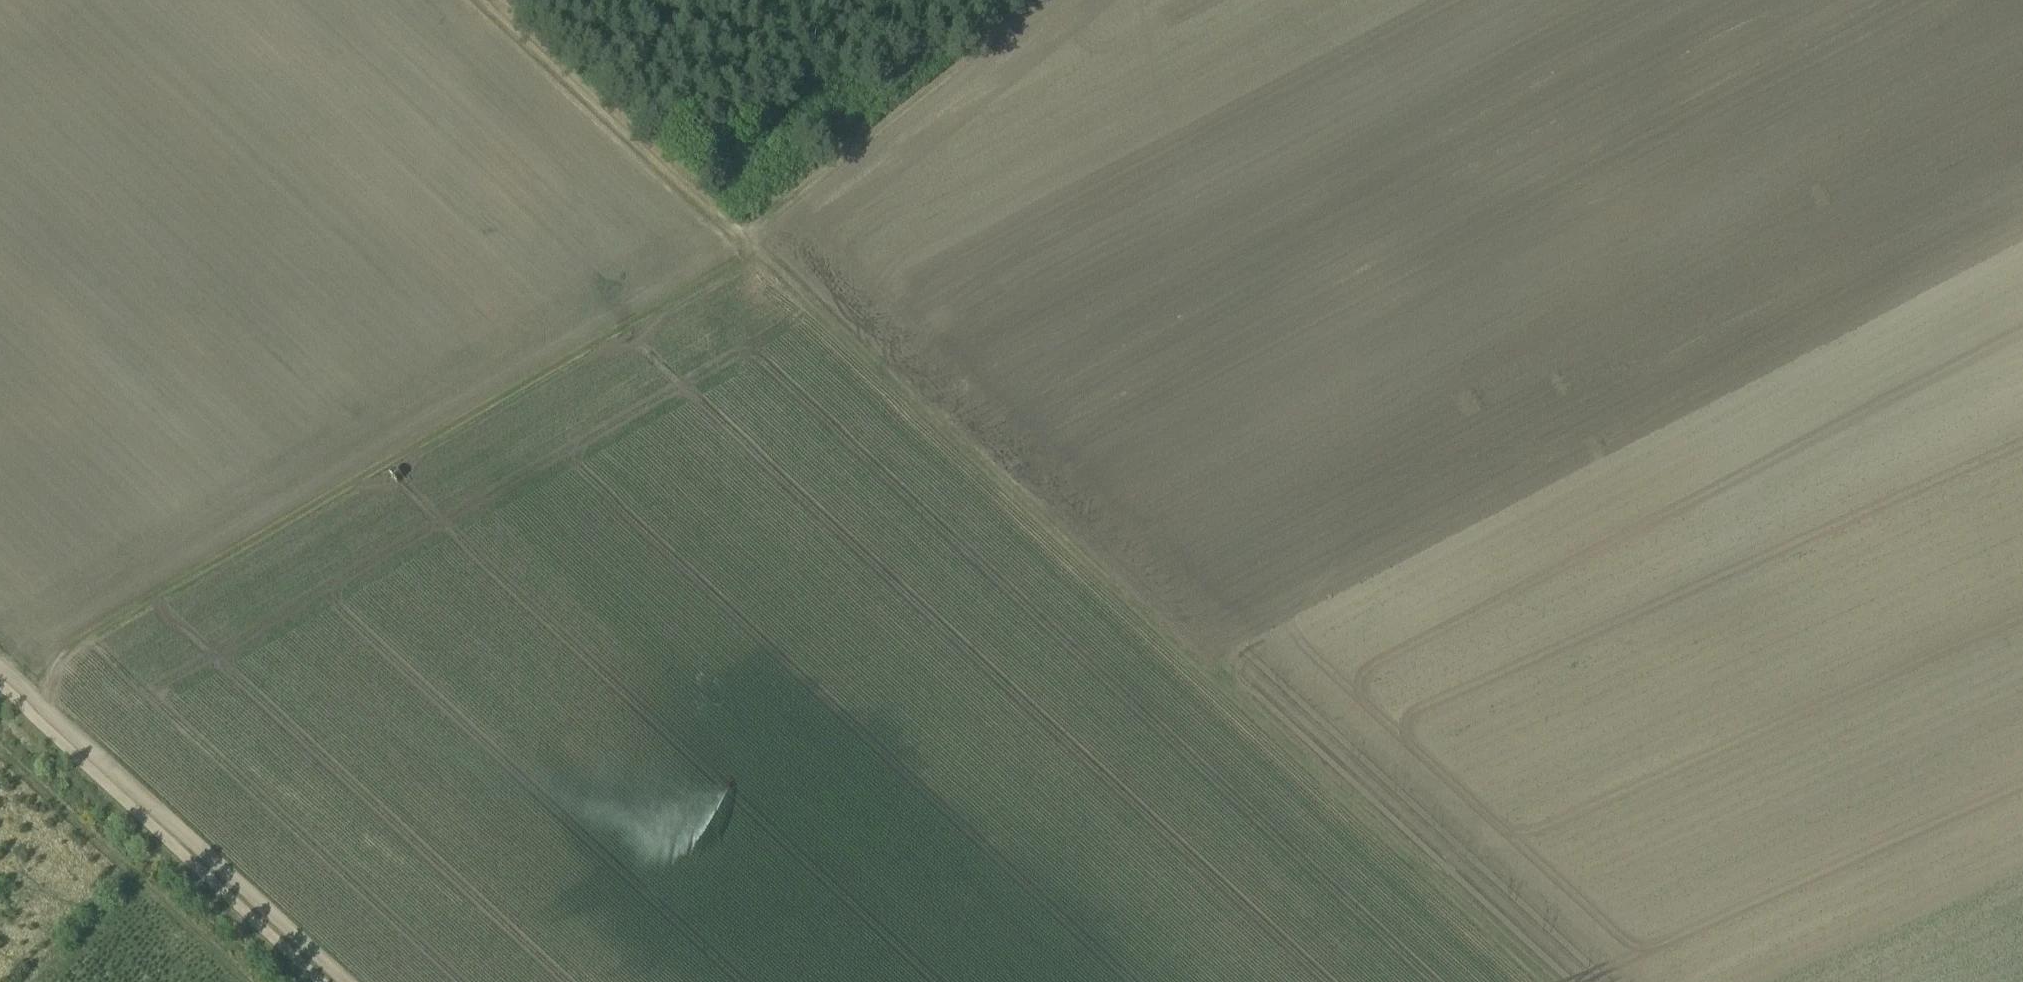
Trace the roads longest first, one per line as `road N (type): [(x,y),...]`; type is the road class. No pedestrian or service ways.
road 1 (track): [(349,981),(0,661)]

